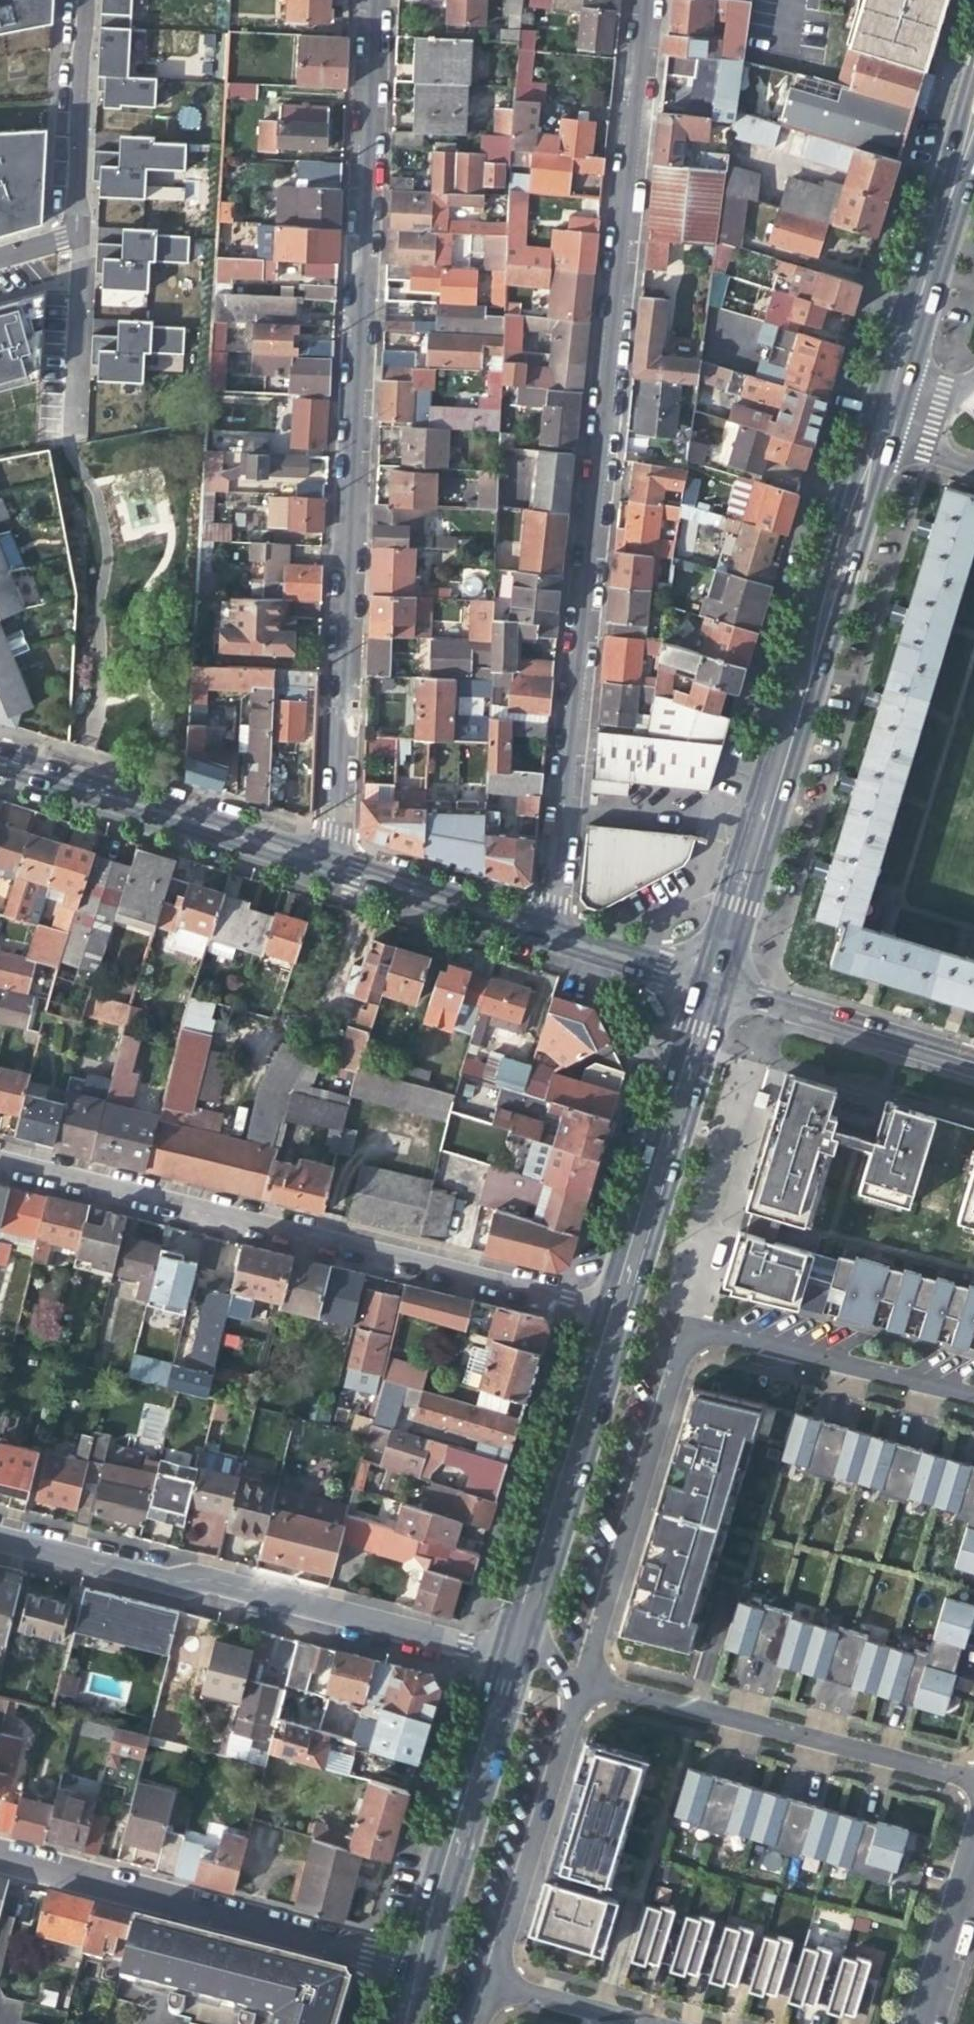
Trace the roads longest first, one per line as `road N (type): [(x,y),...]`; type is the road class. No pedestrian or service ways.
road 1 (residential): [(544,930),(642,0)]
road 2 (residential): [(332,863),(371,0)]
road 3 (residential): [(615,1311),(0,1156)]
road 4 (primary): [(876,432),(711,982)]
road 5 (residential): [(510,1661),(0,1531)]
road 6 (residential): [(0,1856),(420,1966)]
road 7 (residential): [(588,1681),(973,1780)]
road 8 (primary): [(615,1311),(510,1661)]
road 9 (residential): [(332,863),(0,759)]
road 10 (primary): [(711,982),(615,1311)]
road 11 (primary): [(973,111),(876,432)]
road 12 (primary): [(510,1661),(420,1966)]
road 13 (residential): [(0,252),(61,234),(77,0)]
road 14 (residential): [(694,1331),(973,1398)]
road 15 (residential): [(973,1063),(711,982)]
road 16 (residential): [(544,930),(332,863)]
road 17 (residential): [(711,982),(544,930)]
road 18 (residential): [(973,1856),(924,2023)]
road 19 (residential): [(643,2023),(500,1992)]

